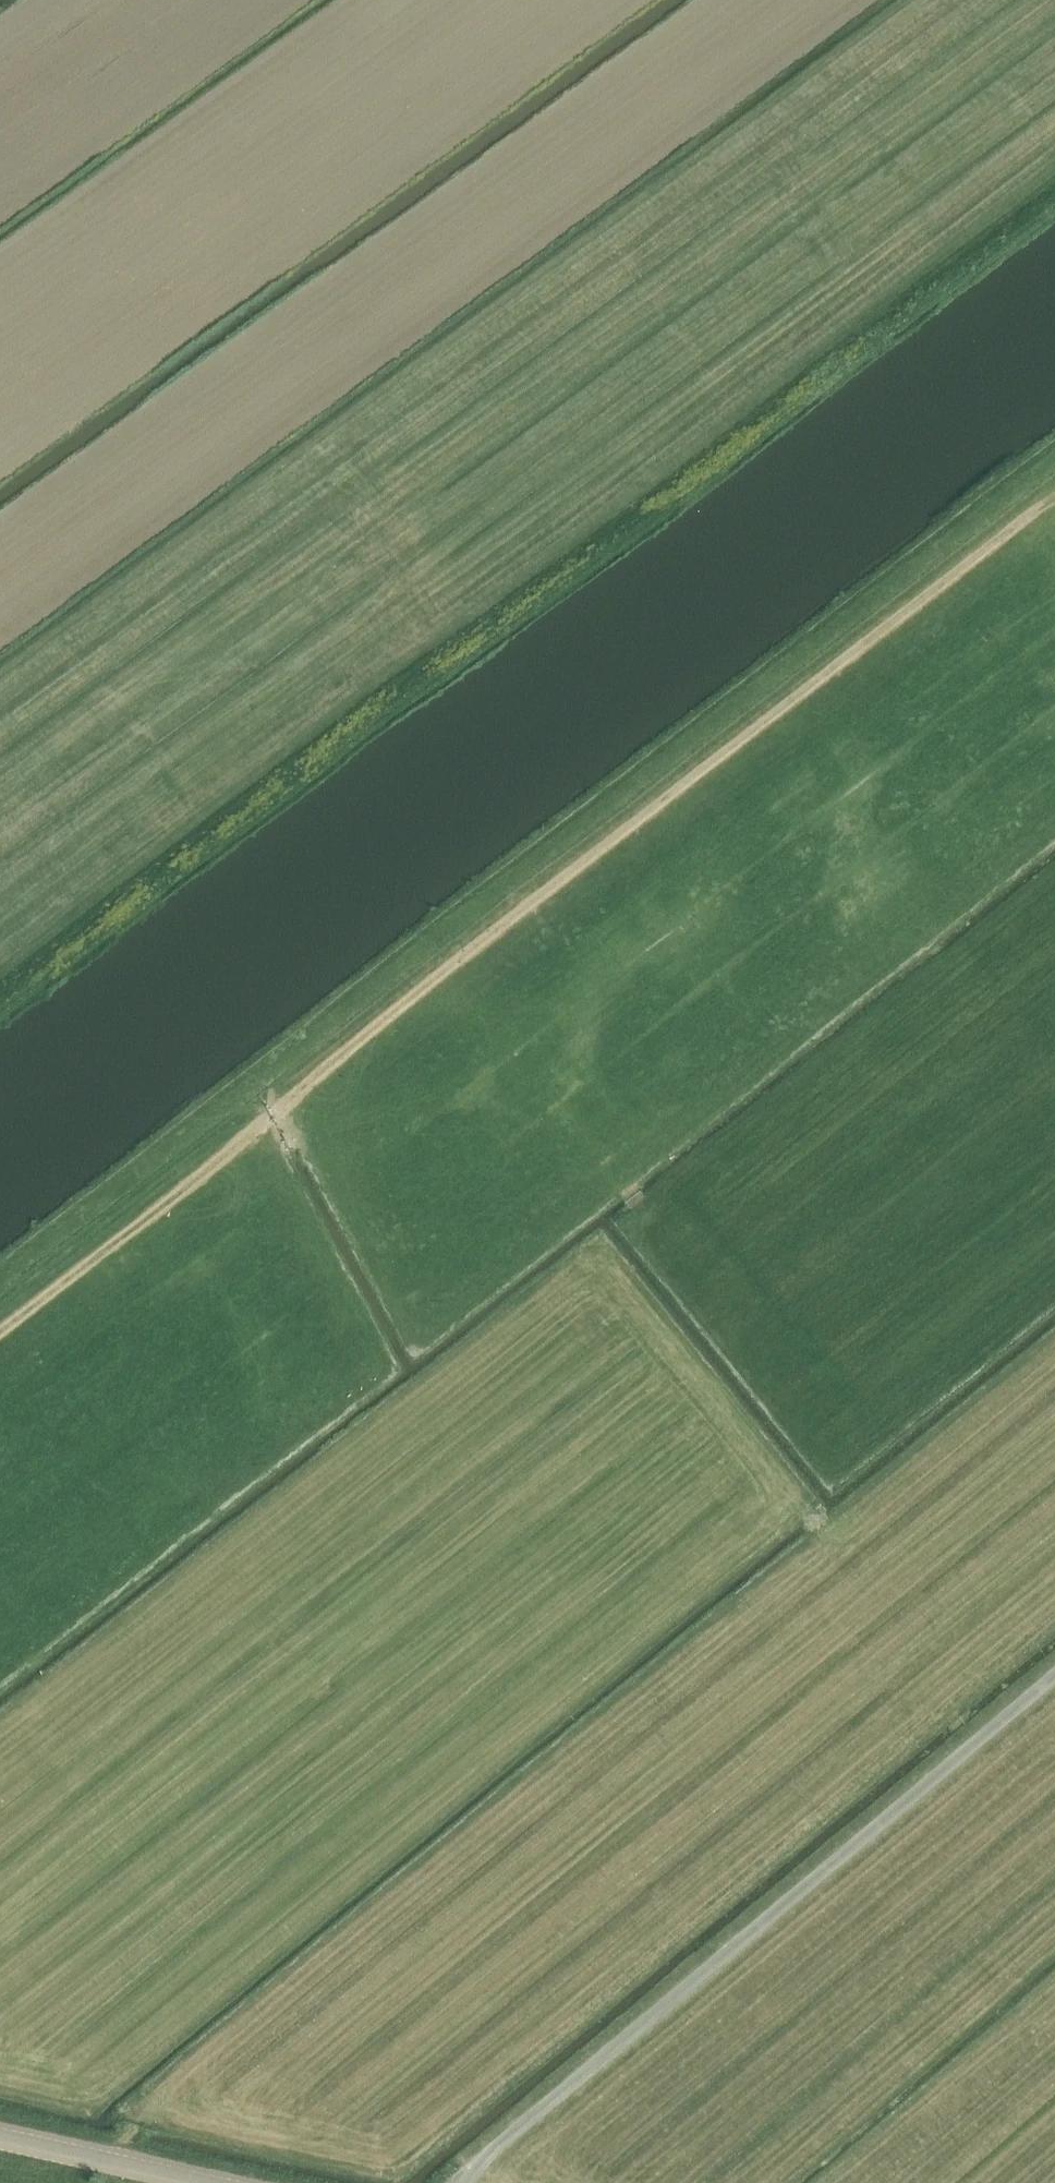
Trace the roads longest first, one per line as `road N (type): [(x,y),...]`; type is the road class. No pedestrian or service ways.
road 1 (track): [(0,1323),(268,1116)]
road 2 (unclassified): [(198,2182),(0,2139)]

